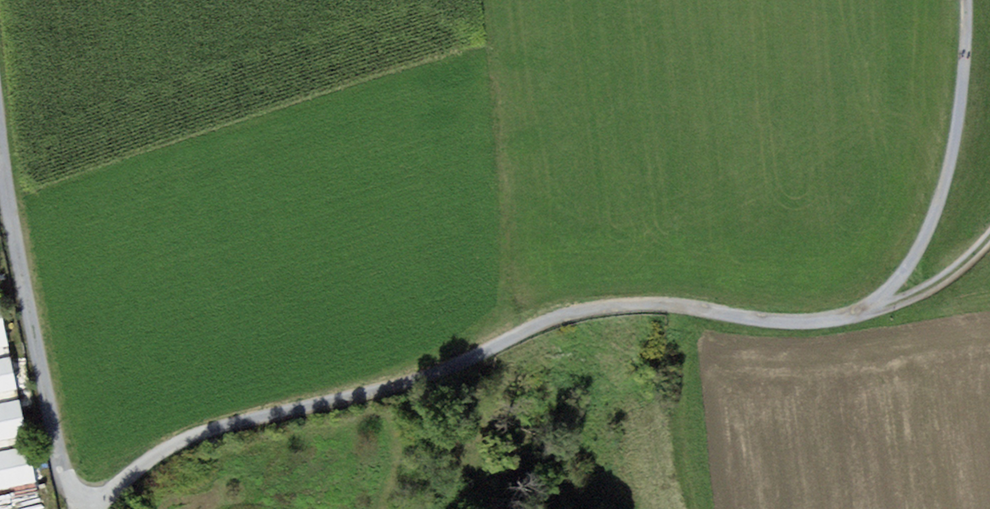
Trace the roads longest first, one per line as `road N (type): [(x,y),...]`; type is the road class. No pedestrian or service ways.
road 1 (track): [(86,508),(185,441),(396,391),(546,332),(623,310),(717,311),(809,327),(876,314),(954,278),(989,243)]
road 2 (track): [(86,508),(61,462),(0,81)]
road 3 (track): [(966,0),(967,91),(950,183),(919,268),(876,314)]

